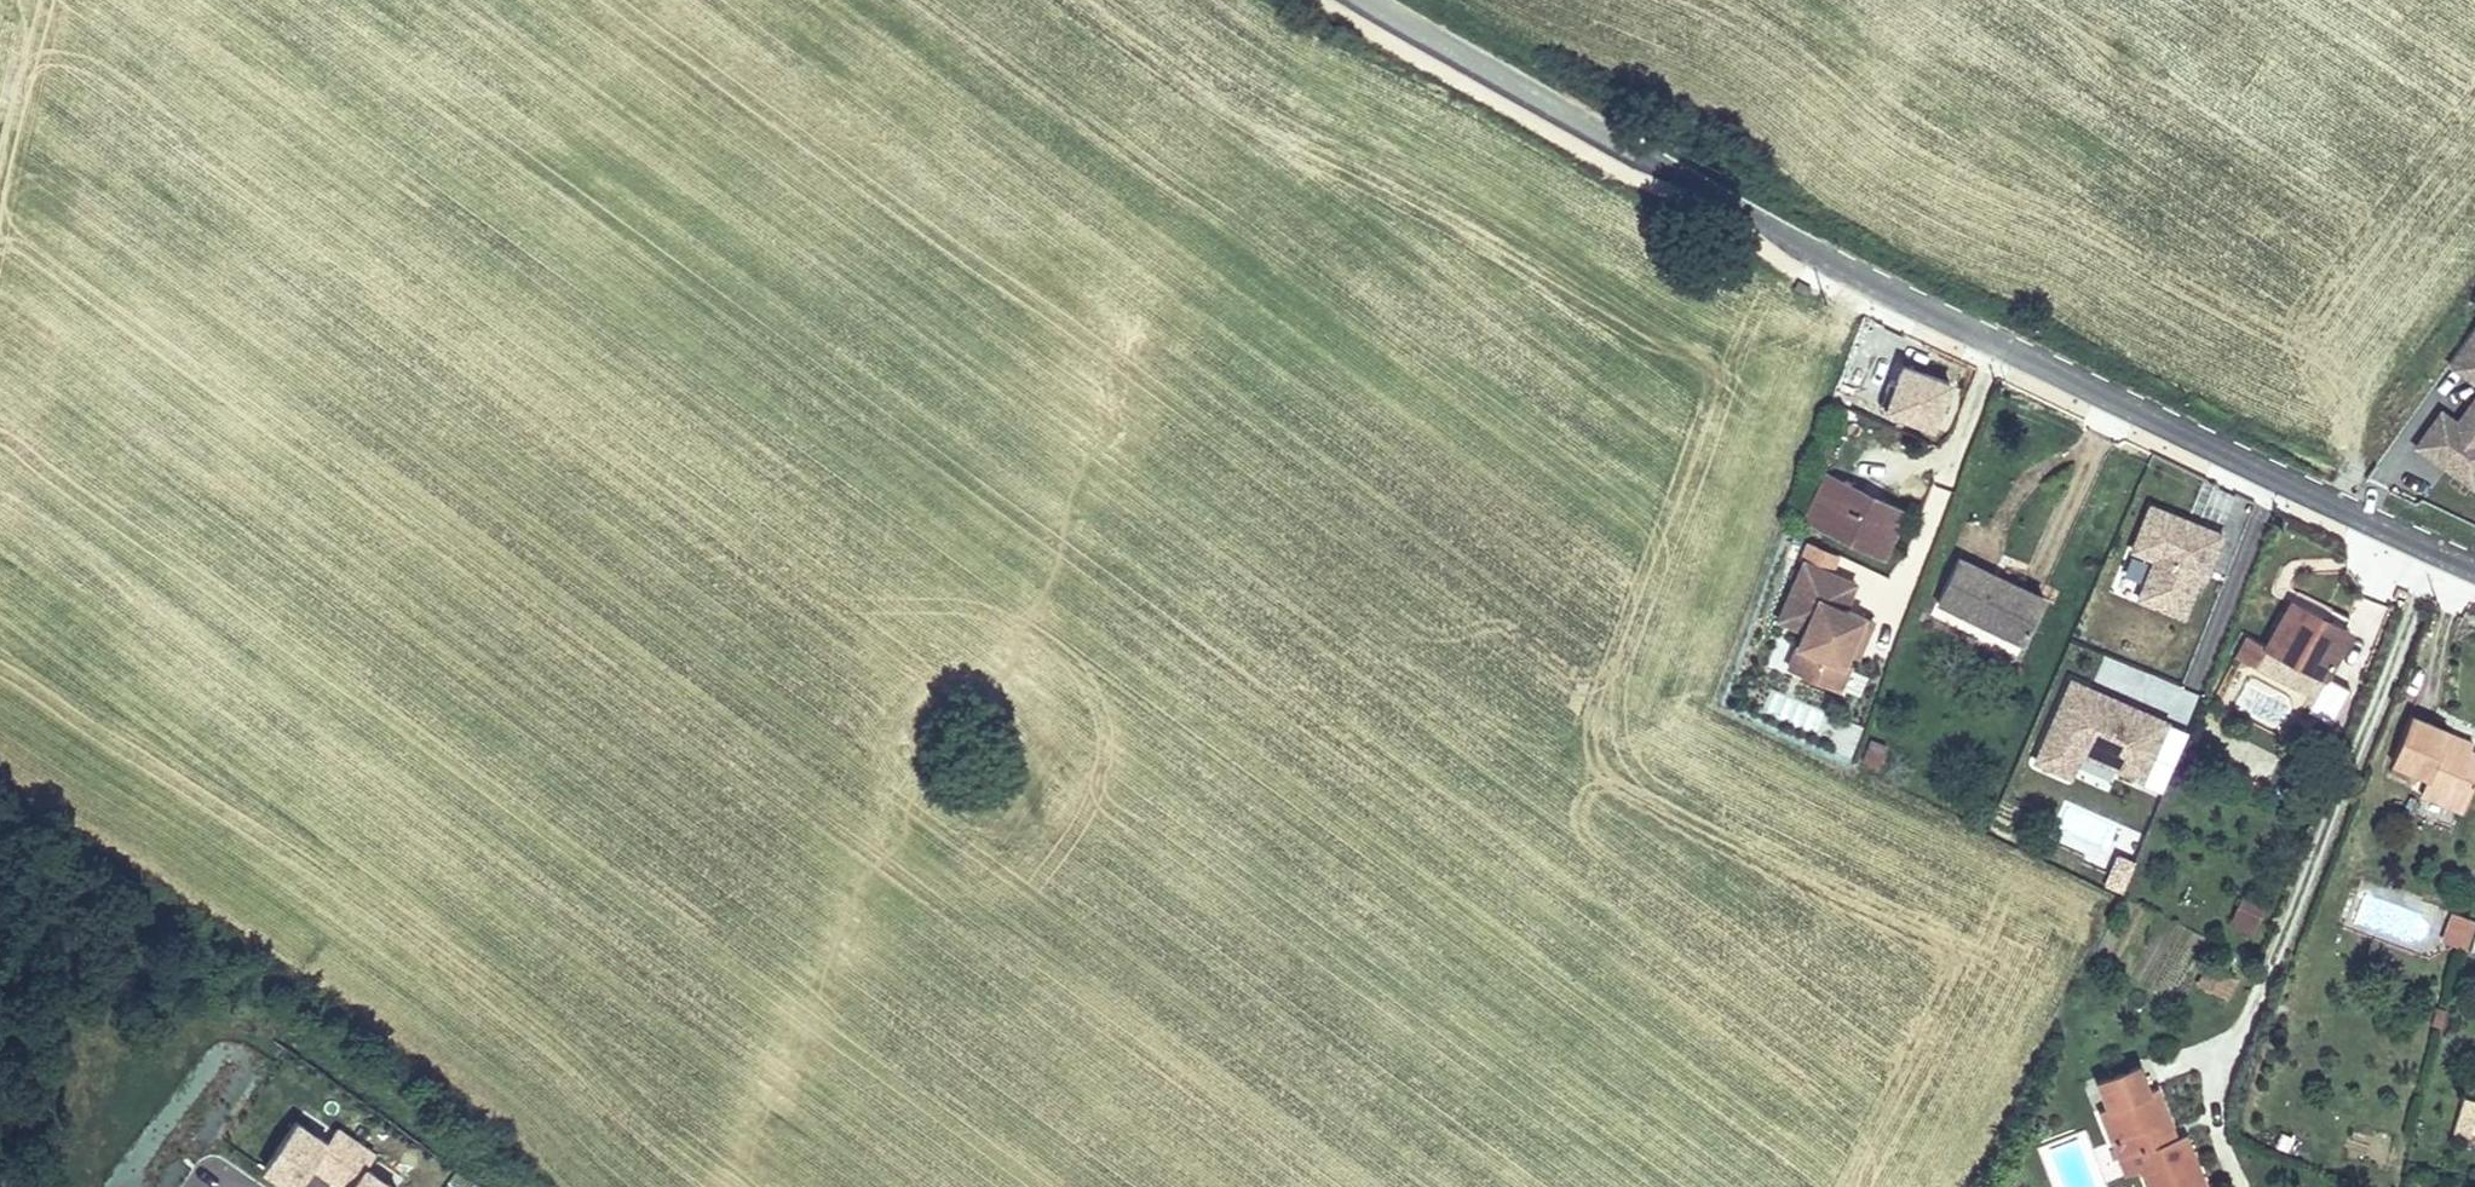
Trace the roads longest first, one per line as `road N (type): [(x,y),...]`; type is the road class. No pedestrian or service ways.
road 1 (tertiary): [(1374,0),(1772,222),(2474,568)]

